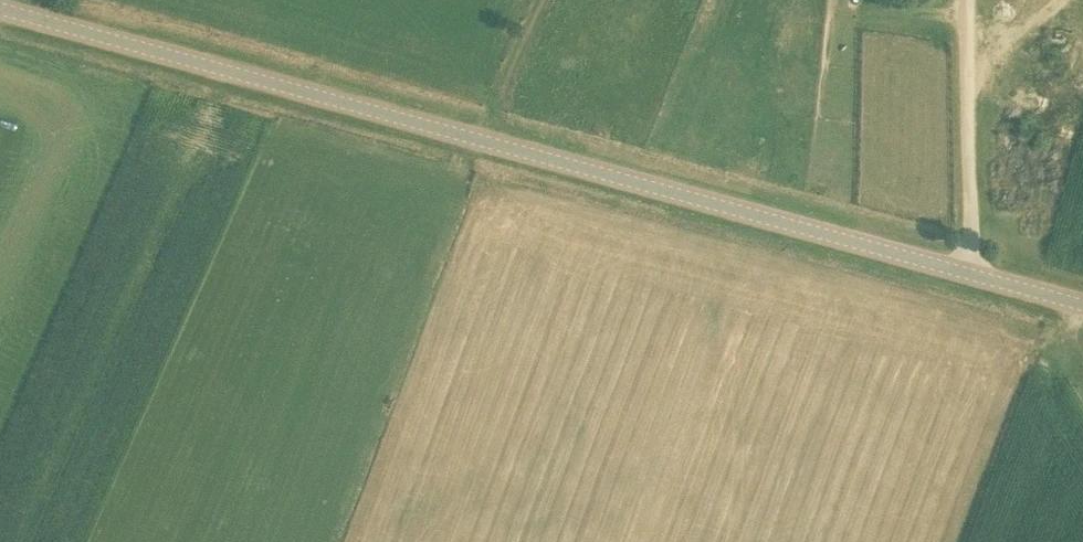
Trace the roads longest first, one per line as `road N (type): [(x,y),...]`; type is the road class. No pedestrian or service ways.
road 1 (tertiary): [(1082,307),(0,8)]

